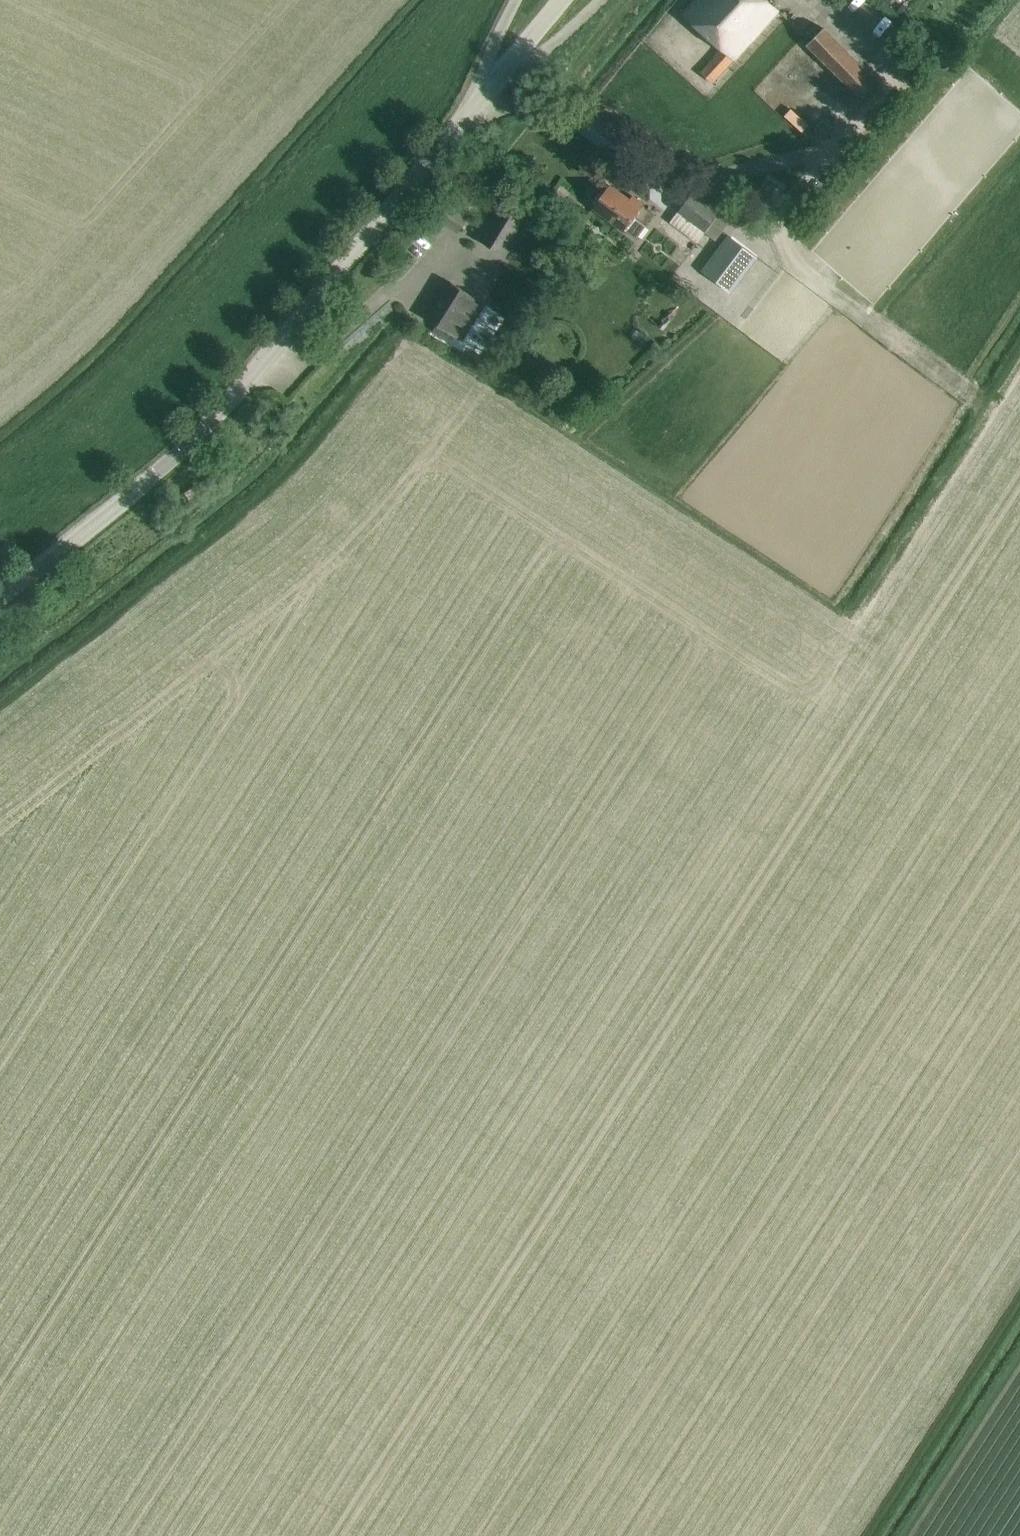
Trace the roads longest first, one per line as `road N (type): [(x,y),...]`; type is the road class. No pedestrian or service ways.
road 1 (unclassified): [(0,600),(167,467),(286,335),(471,102)]
road 2 (unclassified): [(471,102),(540,54),(596,0)]
road 3 (unclassified): [(471,102),(557,0)]

